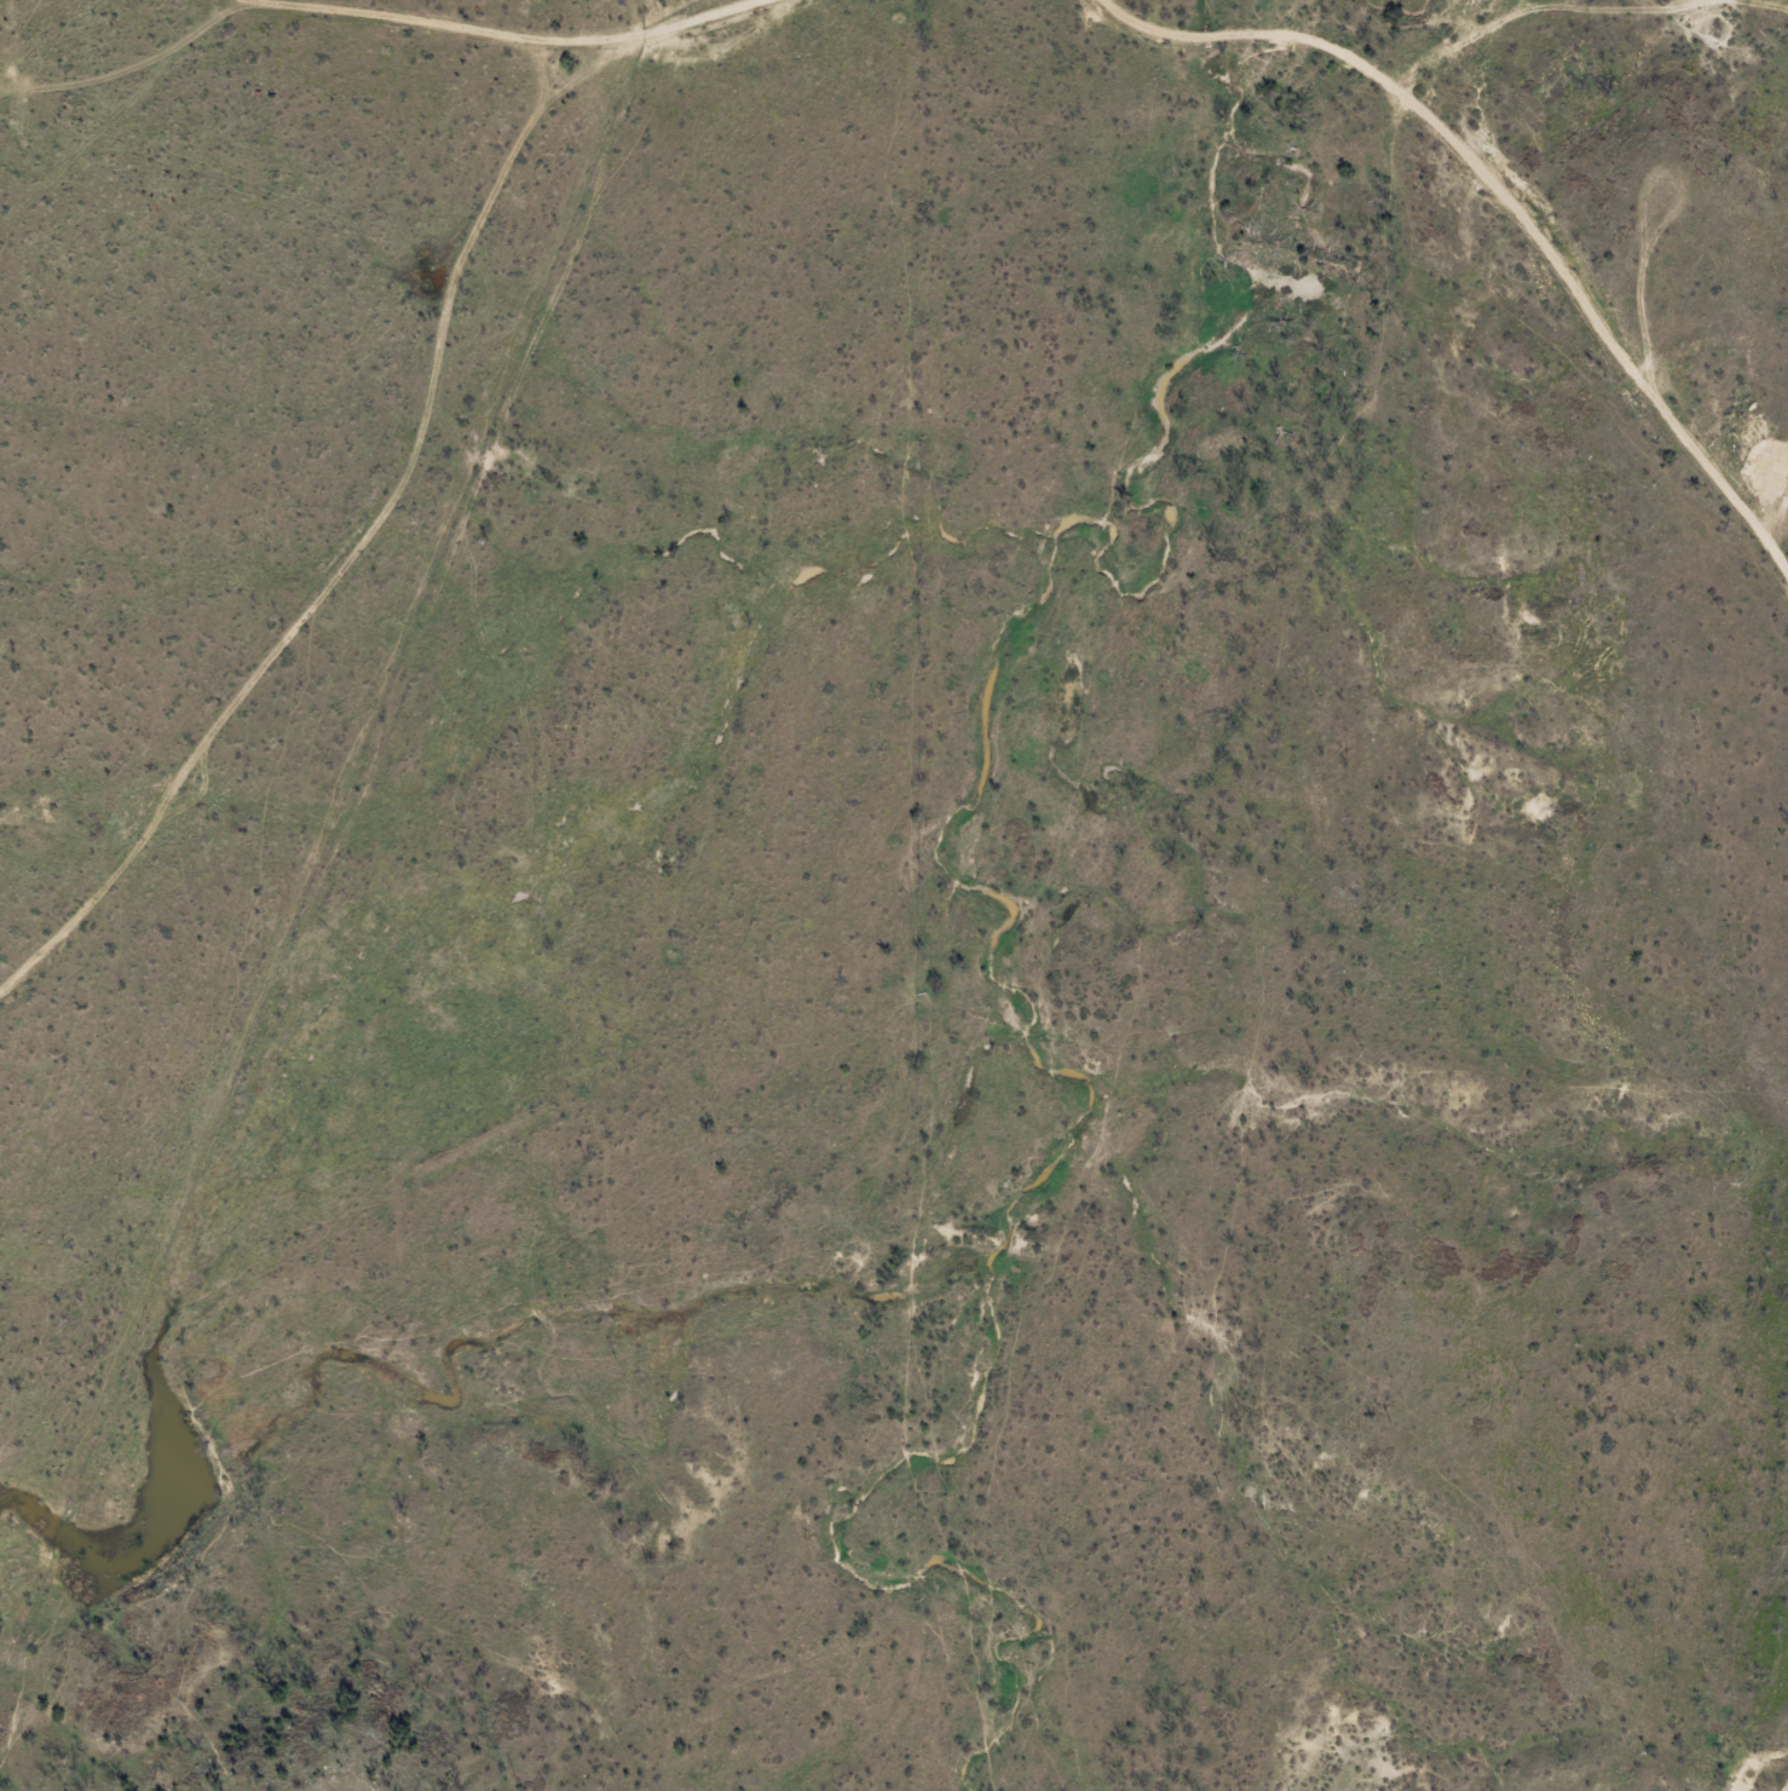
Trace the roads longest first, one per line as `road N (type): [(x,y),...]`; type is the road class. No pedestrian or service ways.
road 1 (residential): [(0,1037),(161,876),(345,568),(506,184),(653,61),(850,0)]
road 2 (residential): [(1081,0),(1242,42),(1360,98),(1587,346),(1787,637)]
road 3 (residential): [(713,931),(737,863),(704,793),(650,708),(526,589),(411,409)]
road 4 (residential): [(653,61),(647,42),(246,0)]

